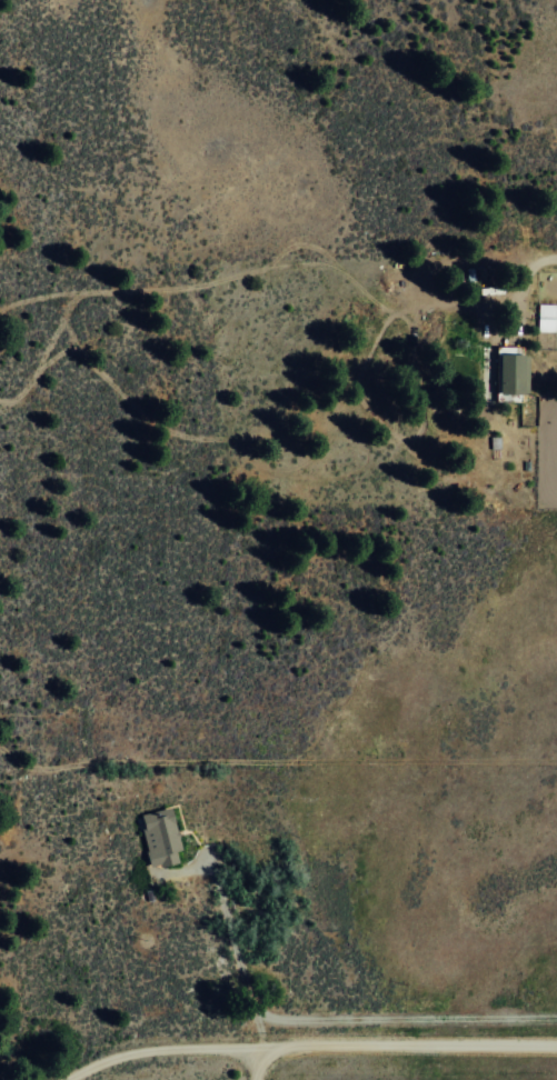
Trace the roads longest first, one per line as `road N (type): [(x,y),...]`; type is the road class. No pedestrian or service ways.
road 1 (residential): [(67,1079),(91,1064),(198,1048),(556,1047)]

